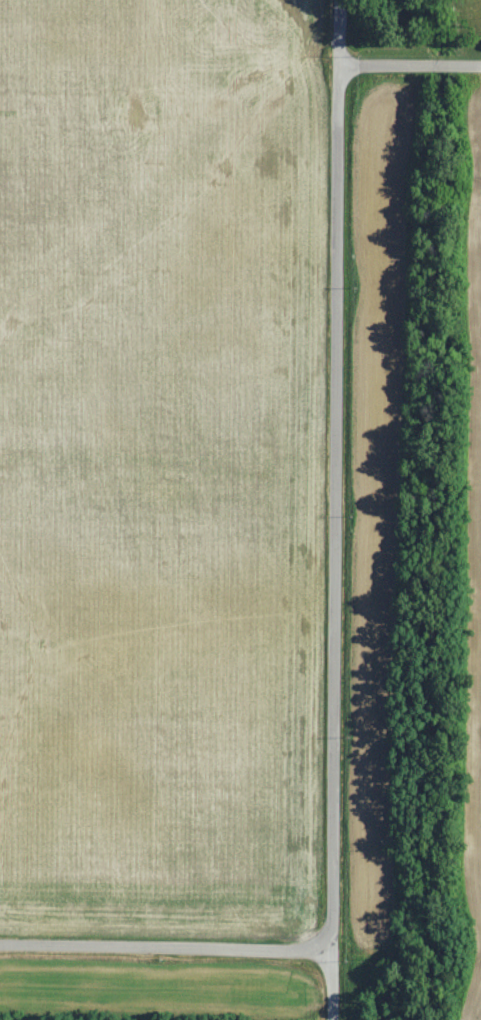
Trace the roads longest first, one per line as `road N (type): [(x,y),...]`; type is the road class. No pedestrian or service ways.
road 1 (residential): [(328,1019),(336,0)]
road 2 (residential): [(329,956),(0,948)]
road 3 (residential): [(335,75),(480,71)]

